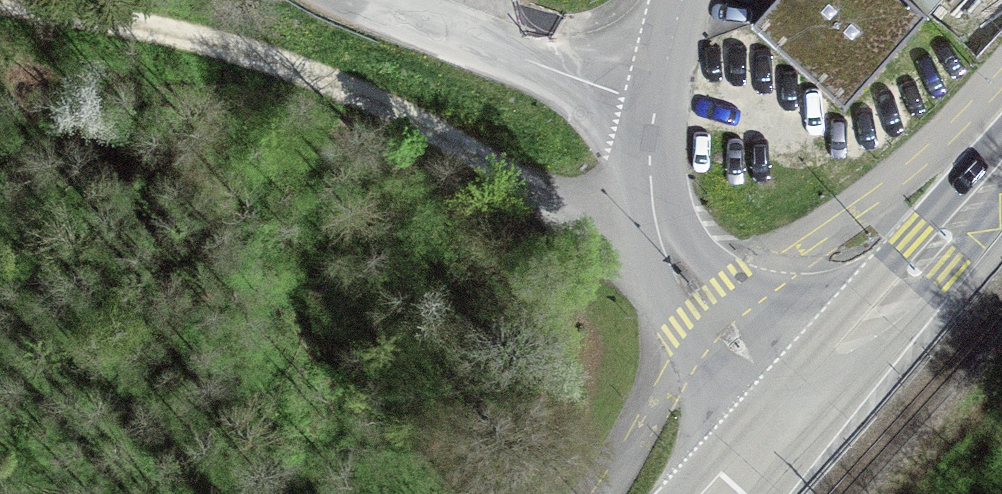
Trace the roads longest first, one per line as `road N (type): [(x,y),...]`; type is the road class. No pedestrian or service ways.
road 1 (track): [(0,8),(241,59),(322,84),(563,201),(652,211)]
road 2 (residential): [(654,111),(652,211),(669,268),(791,424)]
road 3 (primary): [(791,424),(1001,171)]
road 4 (residential): [(654,111),(364,0)]

